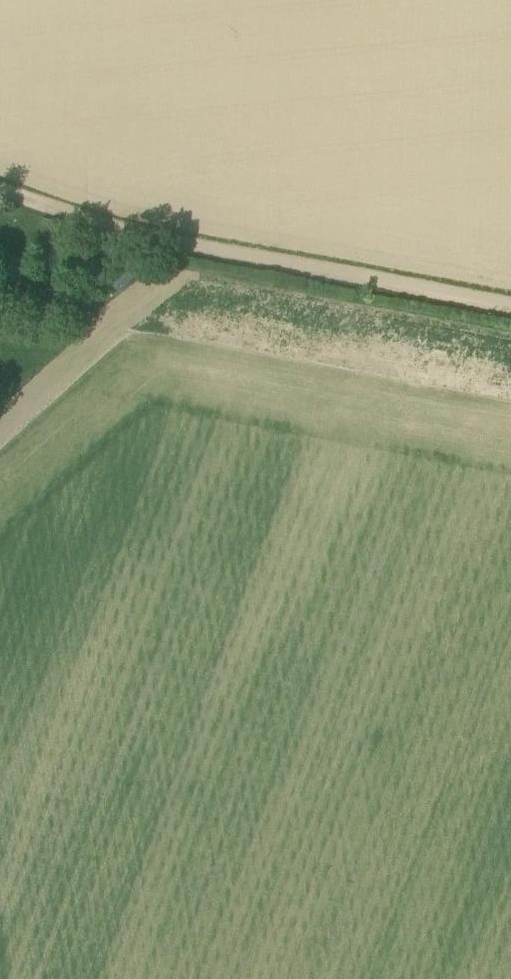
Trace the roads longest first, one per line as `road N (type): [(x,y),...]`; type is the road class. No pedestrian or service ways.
road 1 (track): [(510,311),(328,271),(119,238),(0,193)]

